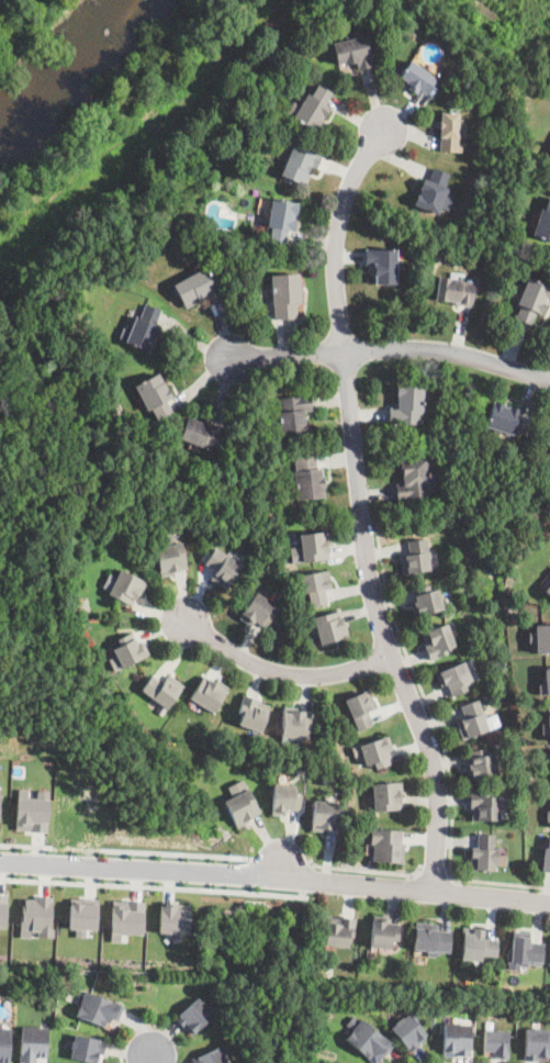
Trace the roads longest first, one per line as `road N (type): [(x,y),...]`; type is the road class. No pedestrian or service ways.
road 1 (residential): [(379,132),(339,209),(332,262),(364,562),(434,777),(433,889)]
road 2 (residential): [(0,862),(549,902)]
road 3 (residential): [(549,379),(485,361),(401,354),(231,358)]
road 4 (residential): [(184,620),(245,662),(283,673),(337,673),(389,657)]

